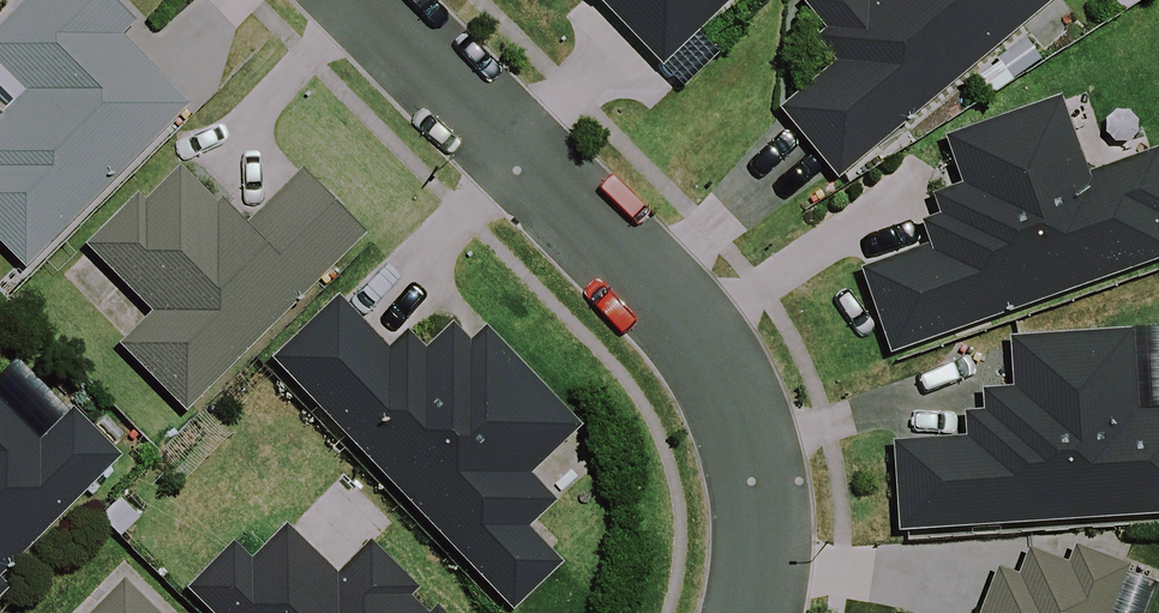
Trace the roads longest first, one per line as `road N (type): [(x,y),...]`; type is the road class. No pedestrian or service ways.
road 1 (residential): [(746,612),(758,576),(747,436),(668,308),(361,0)]

